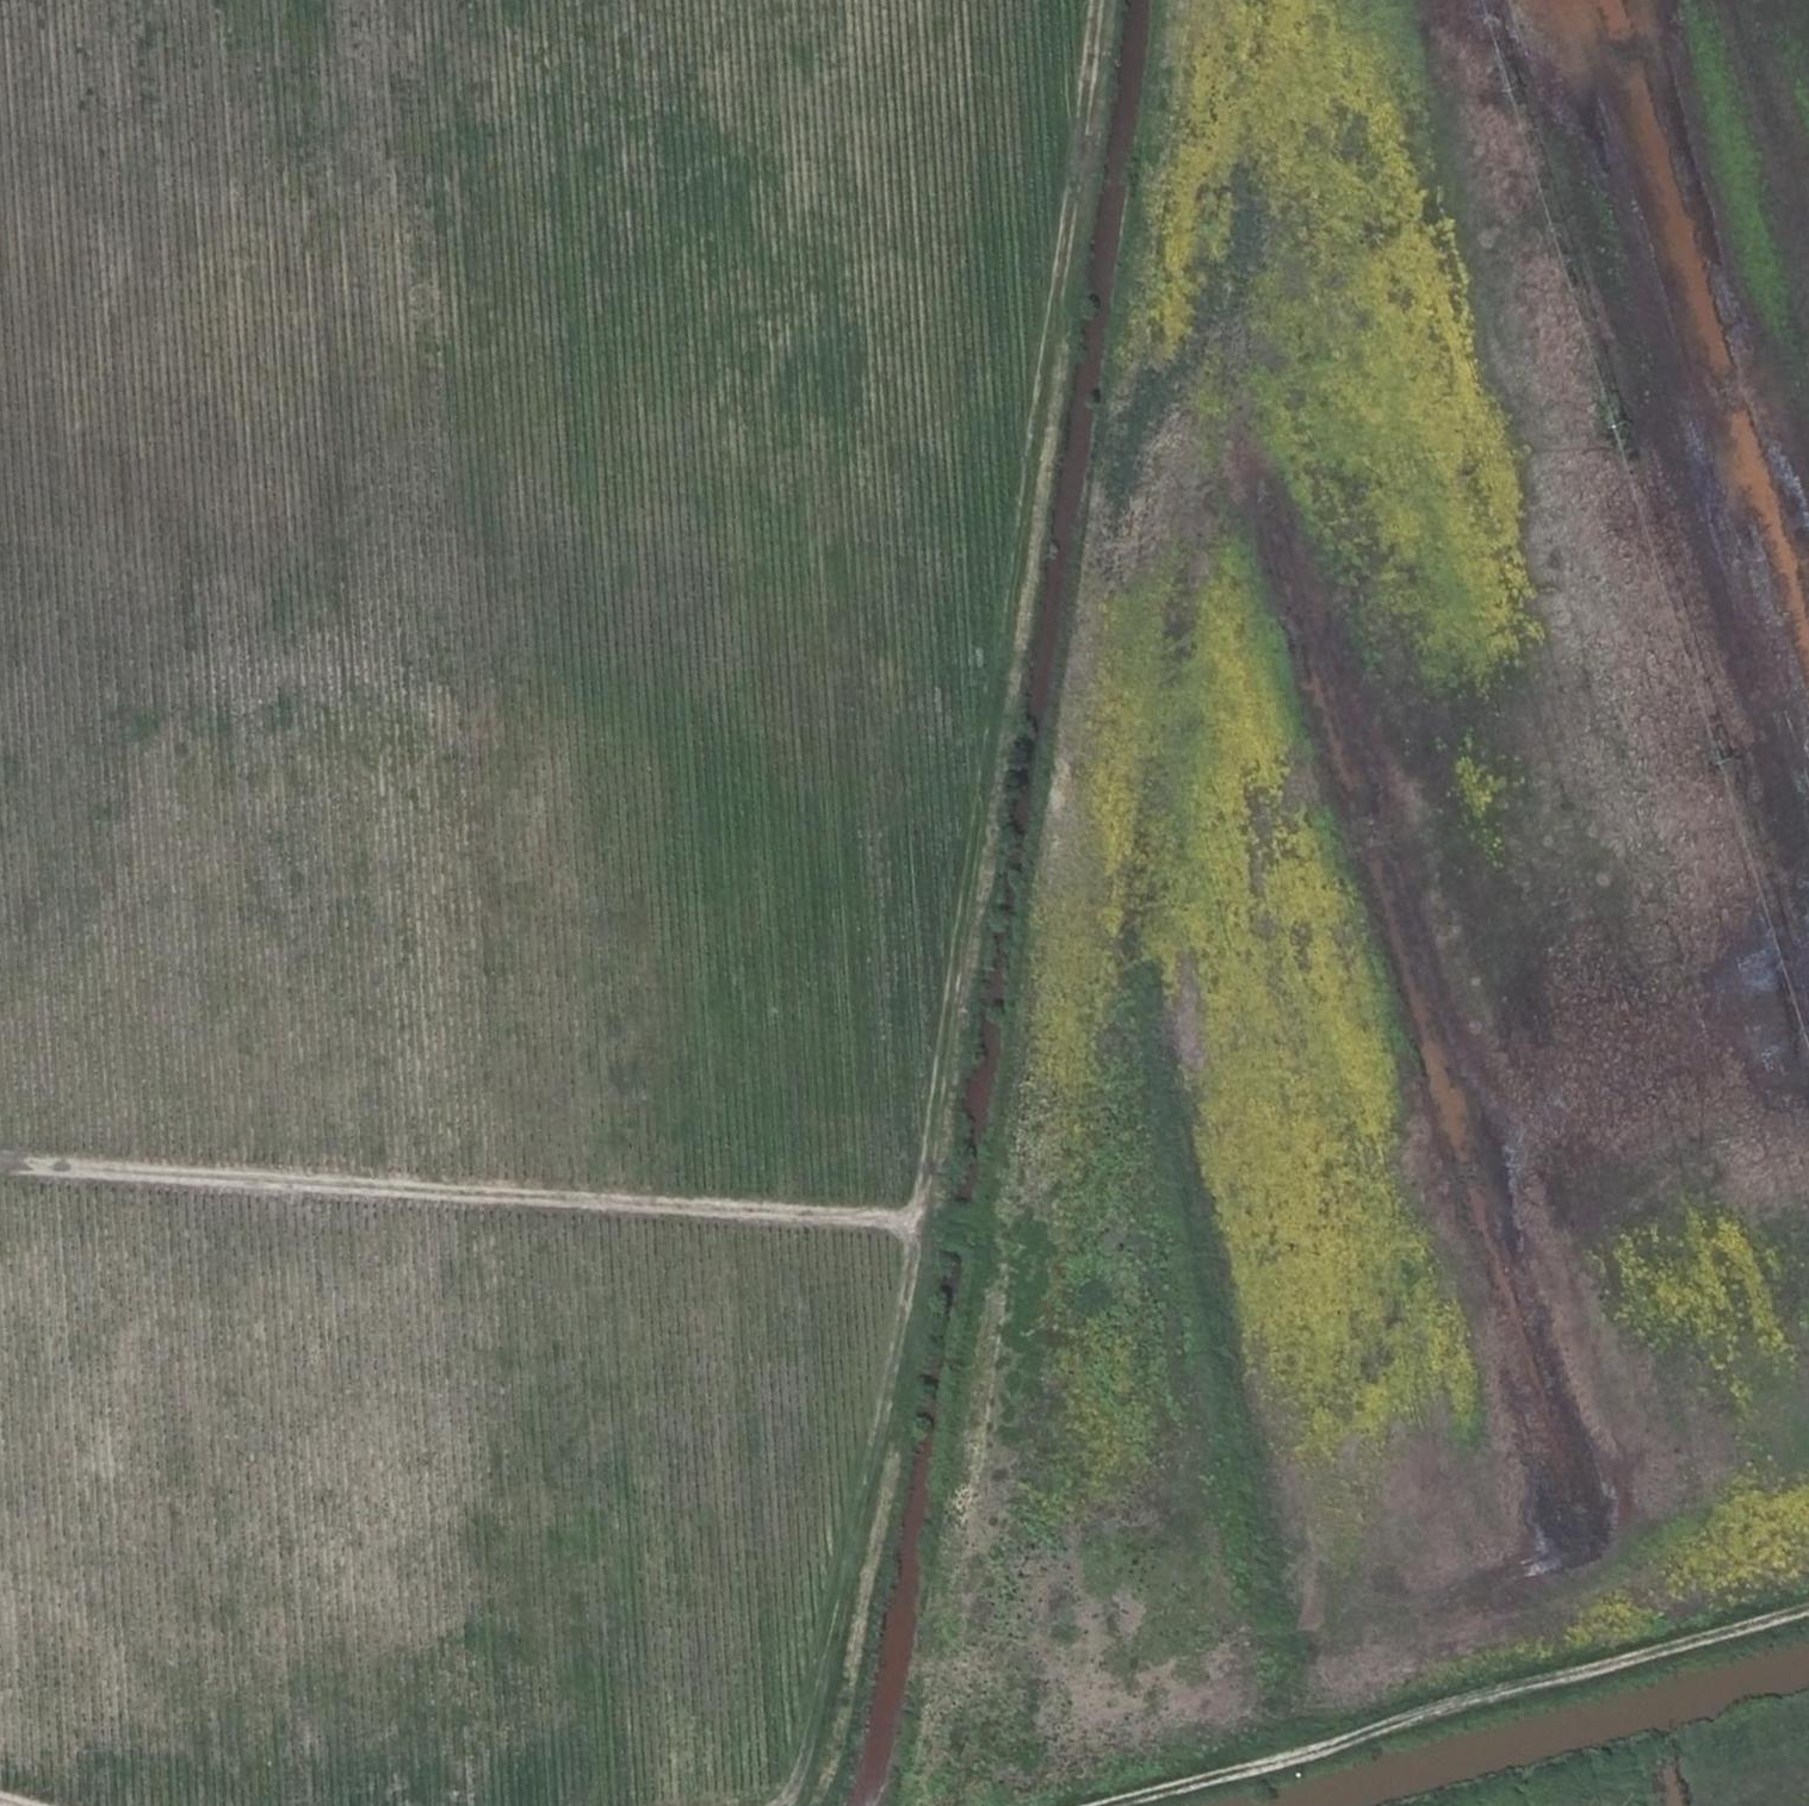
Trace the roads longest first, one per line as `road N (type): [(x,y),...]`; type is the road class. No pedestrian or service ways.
road 1 (track): [(1808,1612),(1115,1805)]

